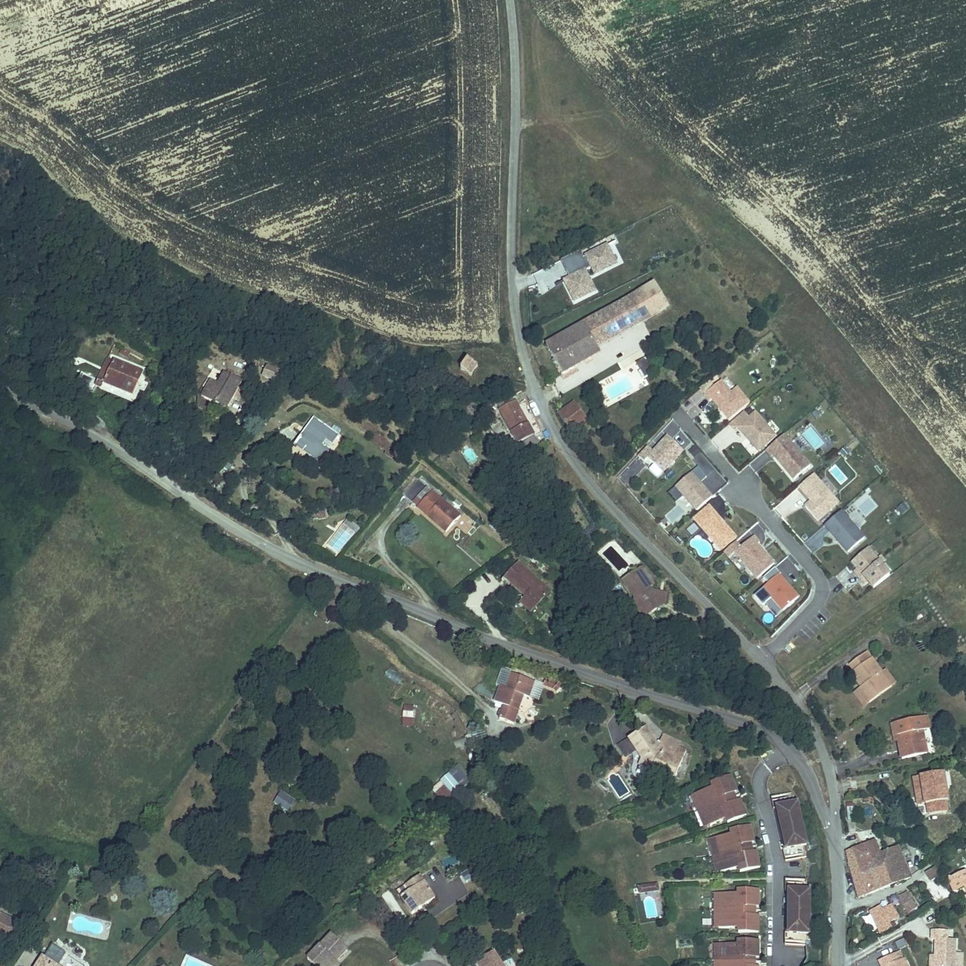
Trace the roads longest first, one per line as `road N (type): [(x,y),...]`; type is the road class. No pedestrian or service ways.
road 1 (residential): [(791,750),(760,727),(544,659),(284,551),(0,380)]
road 2 (residential): [(761,660),(567,456),(531,387),(509,238),(516,159),(510,0)]
road 3 (residential): [(681,417),(821,584),(818,600),(761,660)]
road 4 (residential): [(787,960),(778,935),(776,849),(759,782),(791,750)]
road 5 (residential): [(836,828),(817,743),(761,660)]
road 6 (residential): [(836,828),(838,965)]

